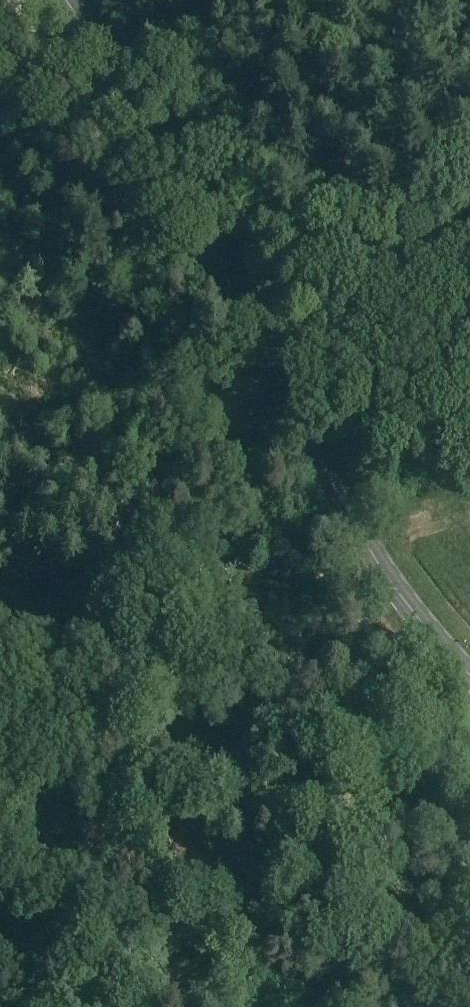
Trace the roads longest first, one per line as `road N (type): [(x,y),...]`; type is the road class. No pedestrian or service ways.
road 1 (primary): [(469,675),(359,533),(144,124),(65,0)]

